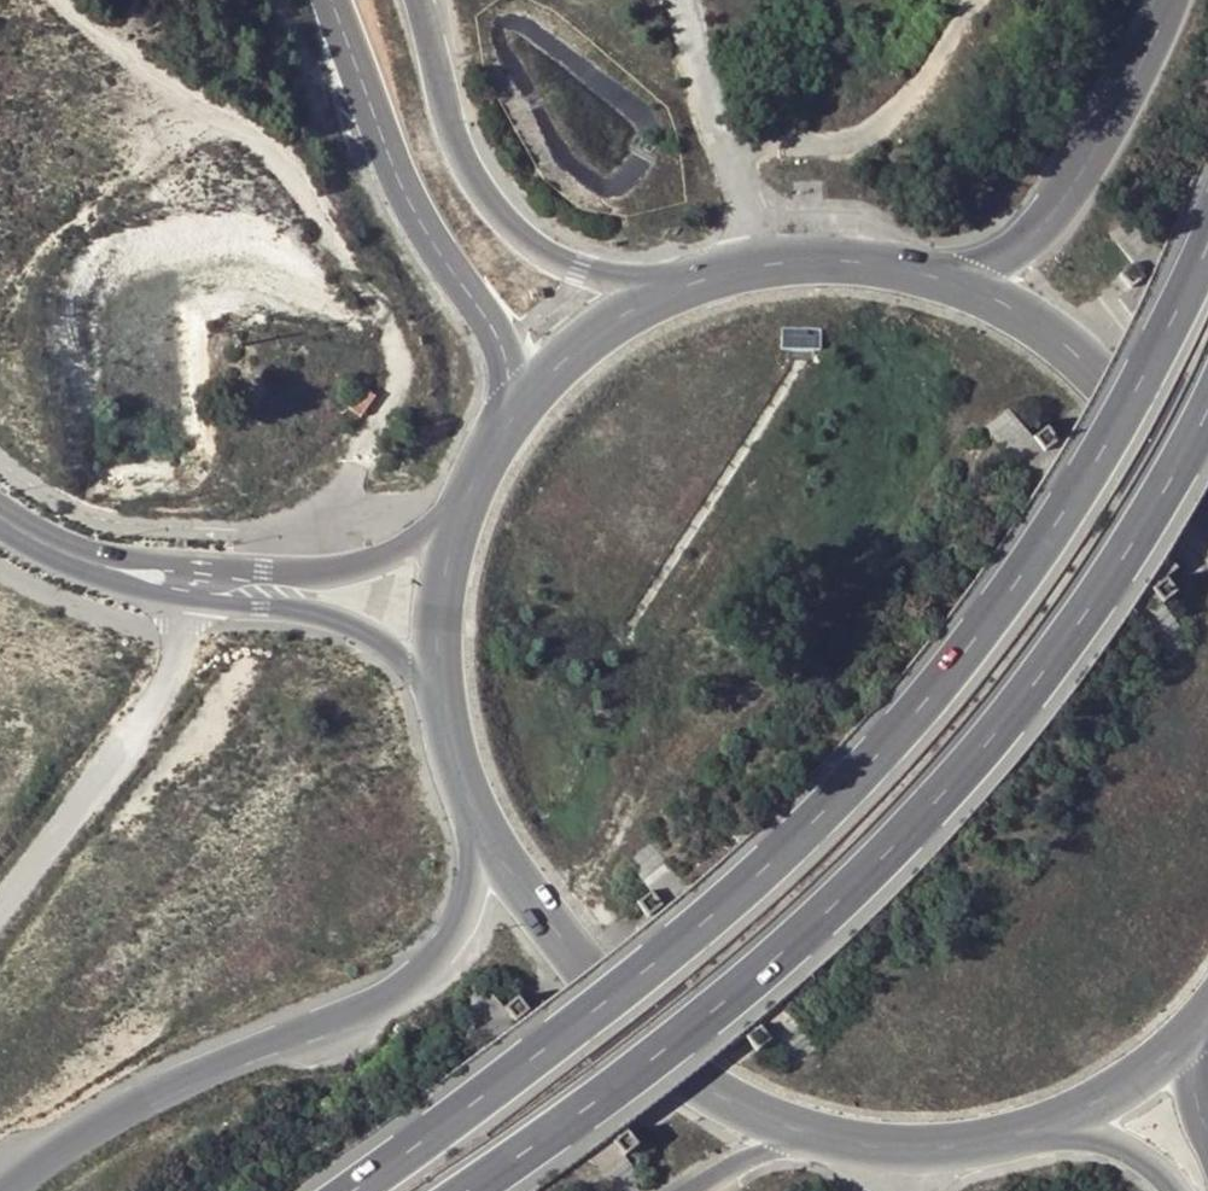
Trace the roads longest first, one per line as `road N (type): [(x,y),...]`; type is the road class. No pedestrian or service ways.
road 1 (trunk): [(1207,241),(1103,450),(1002,603),(860,776),(683,940),(524,1066),(344,1190)]
road 2 (trunk): [(462,1190),(729,996),(855,885),(1043,674),(1207,411)]
road 3 (trunk): [(483,808),(478,877),(459,940),(410,987),(154,1091),(0,1190)]
road 4 (secondary): [(483,808),(570,943),(687,1072),(808,1139)]
road 5 (secondary): [(326,0),(395,165),(513,379),(515,405)]
road 6 (secondary): [(653,295),(581,268),(511,219),(474,178),(411,0)]
road 7 (unclassified): [(190,584),(178,654),(147,722),(0,904)]
road 8 (trunk): [(1170,0),(1134,85),(1061,213),(1028,243),(955,276)]
road 9 (secondary): [(1207,475),(1035,315),(955,276)]
road 10 (secondary): [(955,276),(912,260),(837,254),(764,262),(653,295)]
road 11 (secondary): [(808,1139),(910,1152),(972,1147),(1051,1125)]
road 12 (unclassified): [(0,529),(113,574),(190,584)]
road 13 (unclassified): [(461,535),(422,560),(374,576),(288,590)]
road 14 (secondary): [(653,295),(592,332),(515,405)]
road 15 (secondary): [(1051,1125),(1118,1091),(1195,1030)]
road 16 (unclassified): [(288,590),(443,665)]
road 17 (secondary): [(443,665),(483,808)]
road 18 (secondary): [(515,405),(474,485),(461,535)]
road 19 (secondary): [(1051,1125),(1108,1142),(1159,1173),(1171,1190)]
road 20 (secondary): [(461,535),(443,665)]
road 21 (trunk): [(692,1190),(732,1166),(808,1139)]

